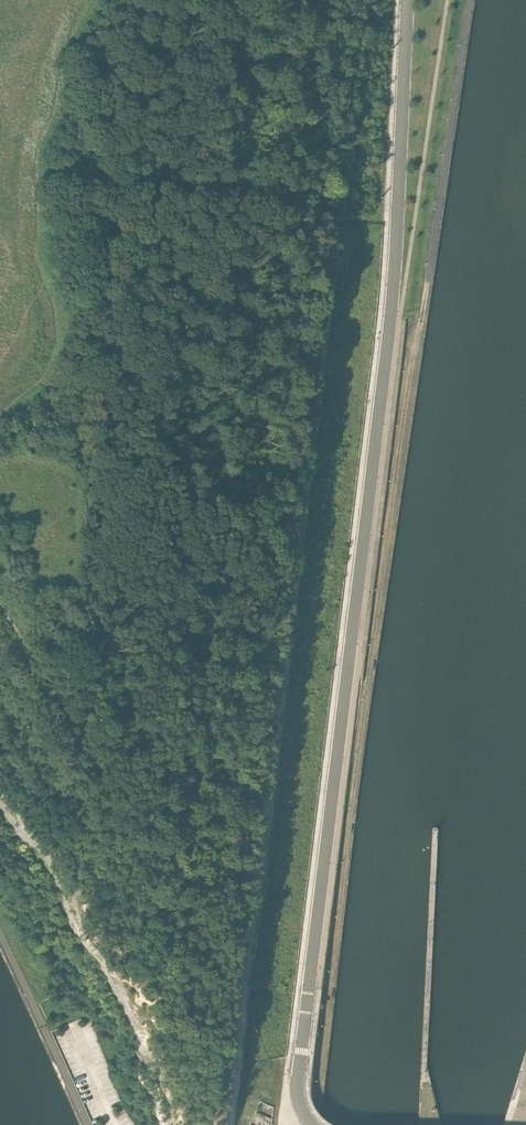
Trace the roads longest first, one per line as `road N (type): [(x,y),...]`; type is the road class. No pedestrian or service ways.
road 1 (tertiary): [(407,0),(391,318),(297,1074),(297,1097),(312,1124)]
road 2 (track): [(424,296),(316,1100)]

